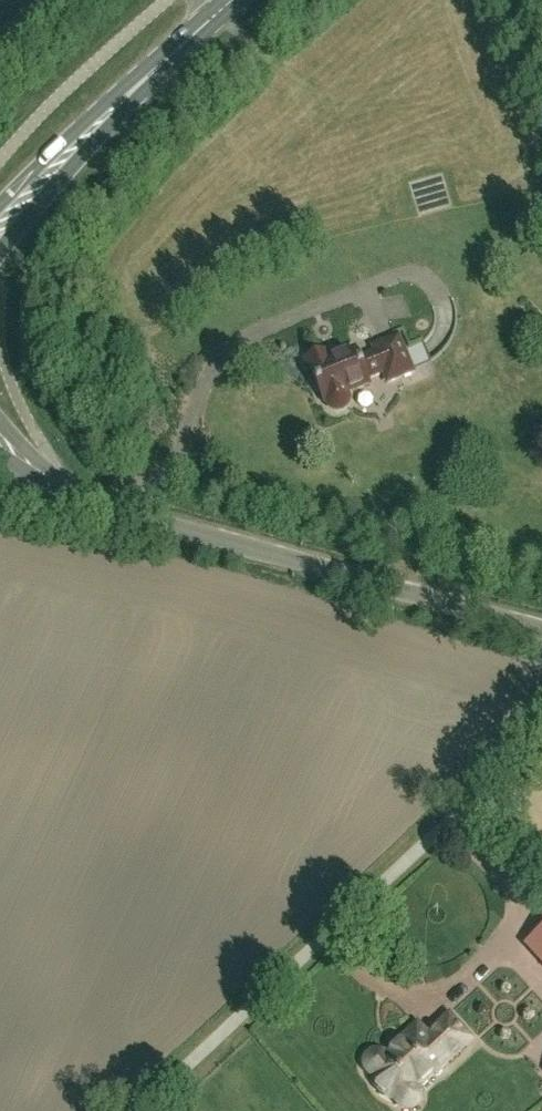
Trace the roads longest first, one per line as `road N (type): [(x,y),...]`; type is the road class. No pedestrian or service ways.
road 1 (unclassified): [(541,627),(100,505),(0,443)]
road 2 (unclassified): [(140,1110),(541,734)]
road 3 (secondary): [(0,235),(242,0)]

